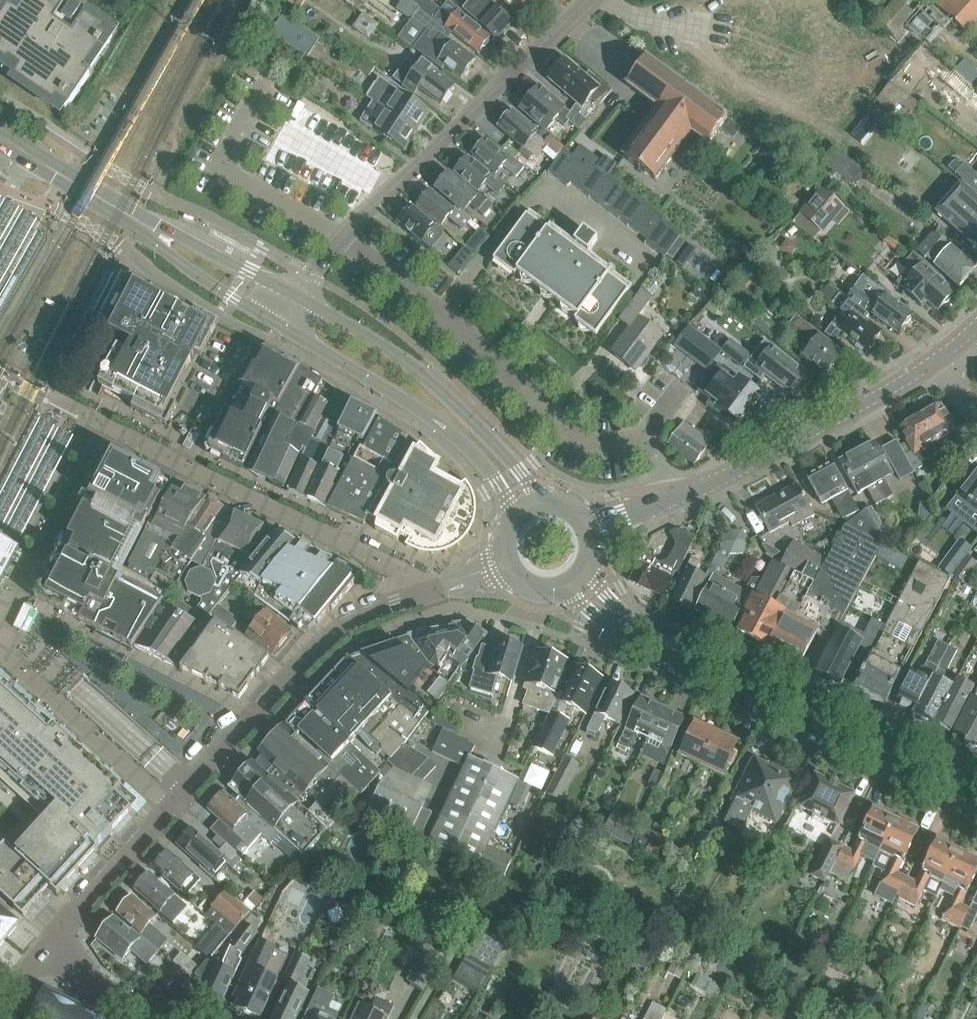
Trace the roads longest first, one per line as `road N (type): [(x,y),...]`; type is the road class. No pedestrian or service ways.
road 1 (residential): [(407,593),(383,563),(100,429),(0,625)]
road 2 (tertiary): [(976,800),(602,609),(580,583)]
road 3 (residential): [(310,278),(401,177),(592,0)]
road 4 (residential): [(590,535),(796,443),(942,357)]
road 5 (tertiary): [(285,311),(0,137)]
road 6 (tertiary): [(530,513),(437,403),(285,311)]
road 7 (residential): [(175,809),(322,649),(407,593)]
road 8 (residential): [(0,649),(175,809)]
road 9 (unclassified): [(616,0),(781,117)]
road 10 (residential): [(63,932),(175,809)]
road 11 (residential): [(151,1018),(101,993),(75,964),(63,932)]

